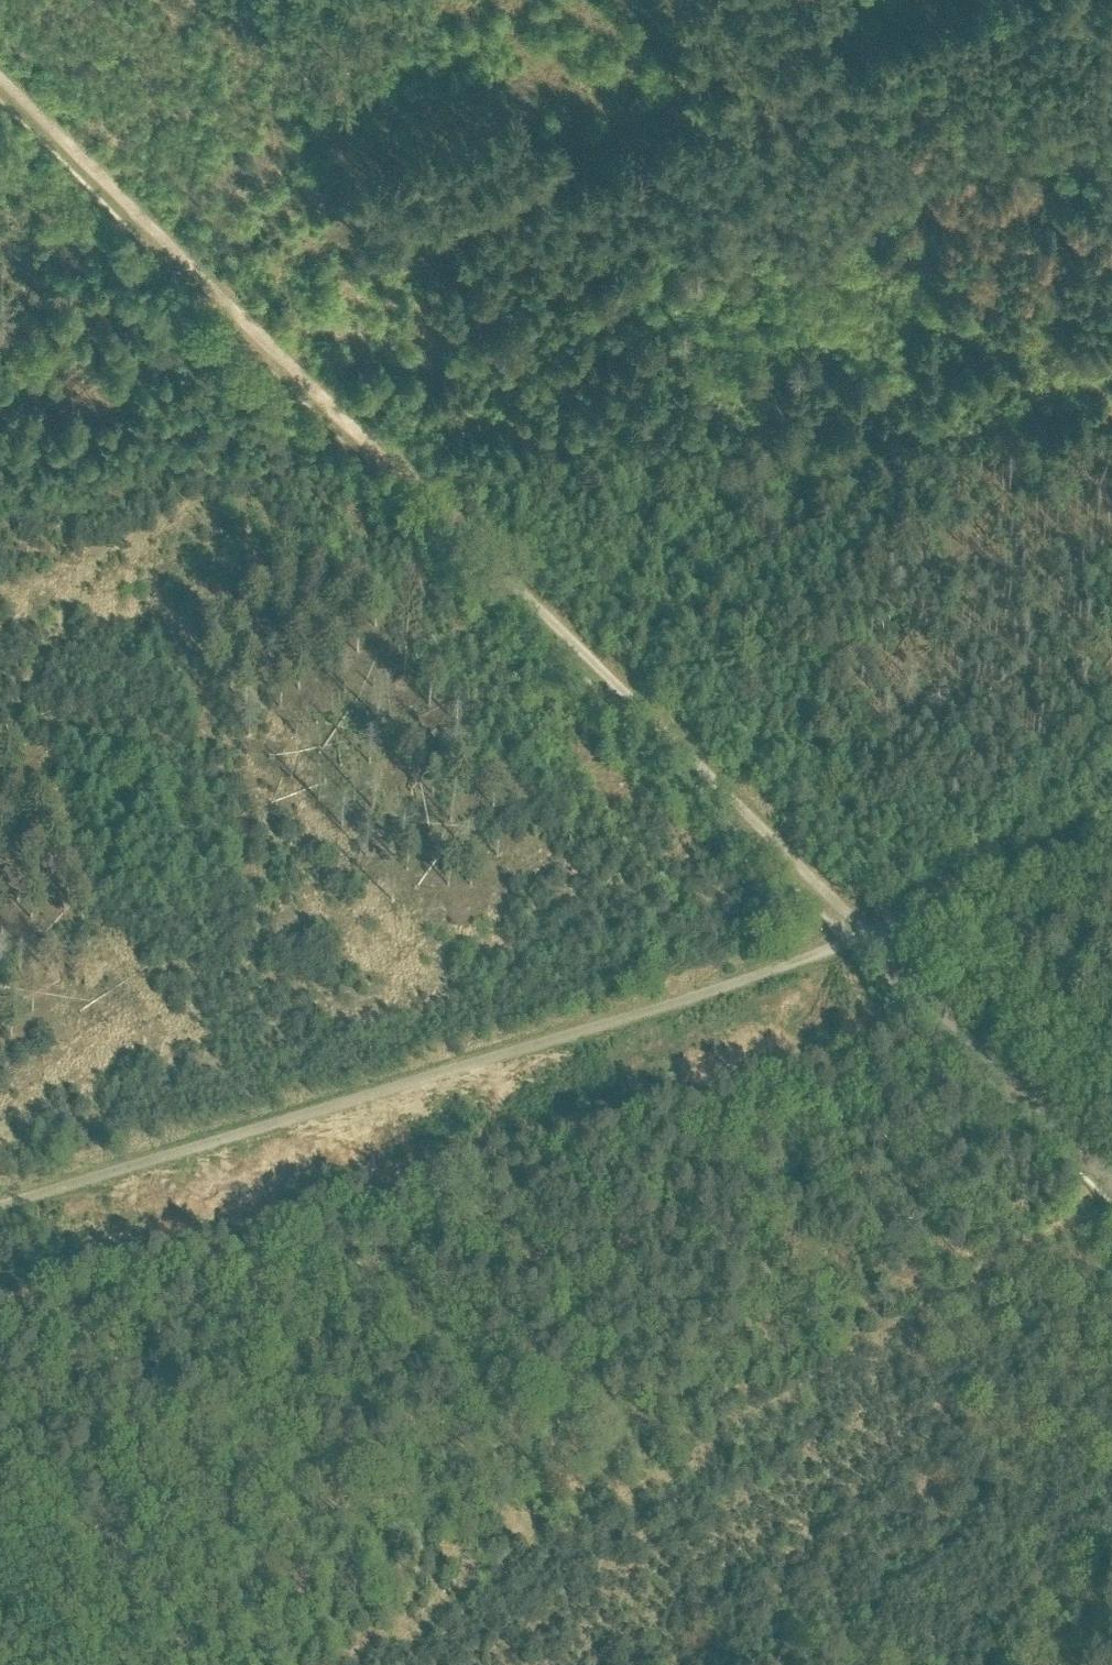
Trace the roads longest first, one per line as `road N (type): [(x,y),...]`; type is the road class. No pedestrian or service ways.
road 1 (track): [(0,75),(868,935)]
road 2 (unclassified): [(0,1209),(637,1016),(868,935)]
road 3 (track): [(1111,1185),(868,935)]

